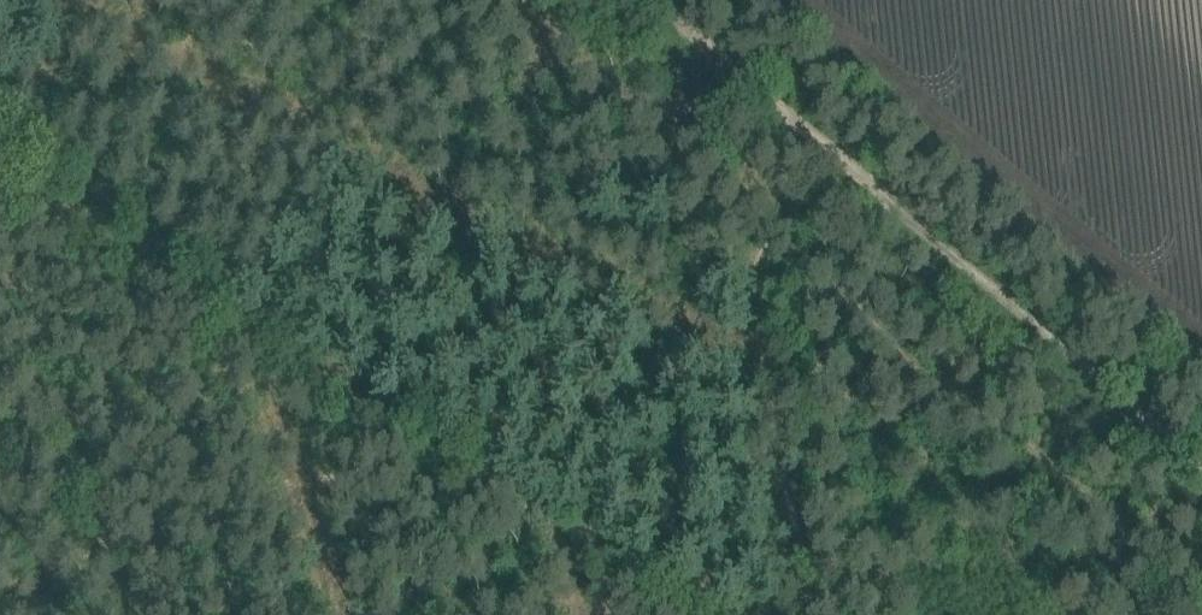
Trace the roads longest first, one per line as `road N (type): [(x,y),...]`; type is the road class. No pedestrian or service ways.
road 1 (track): [(716,614),(0,176)]
road 2 (track): [(1201,466),(658,0)]
road 3 (track): [(126,614),(0,242)]

